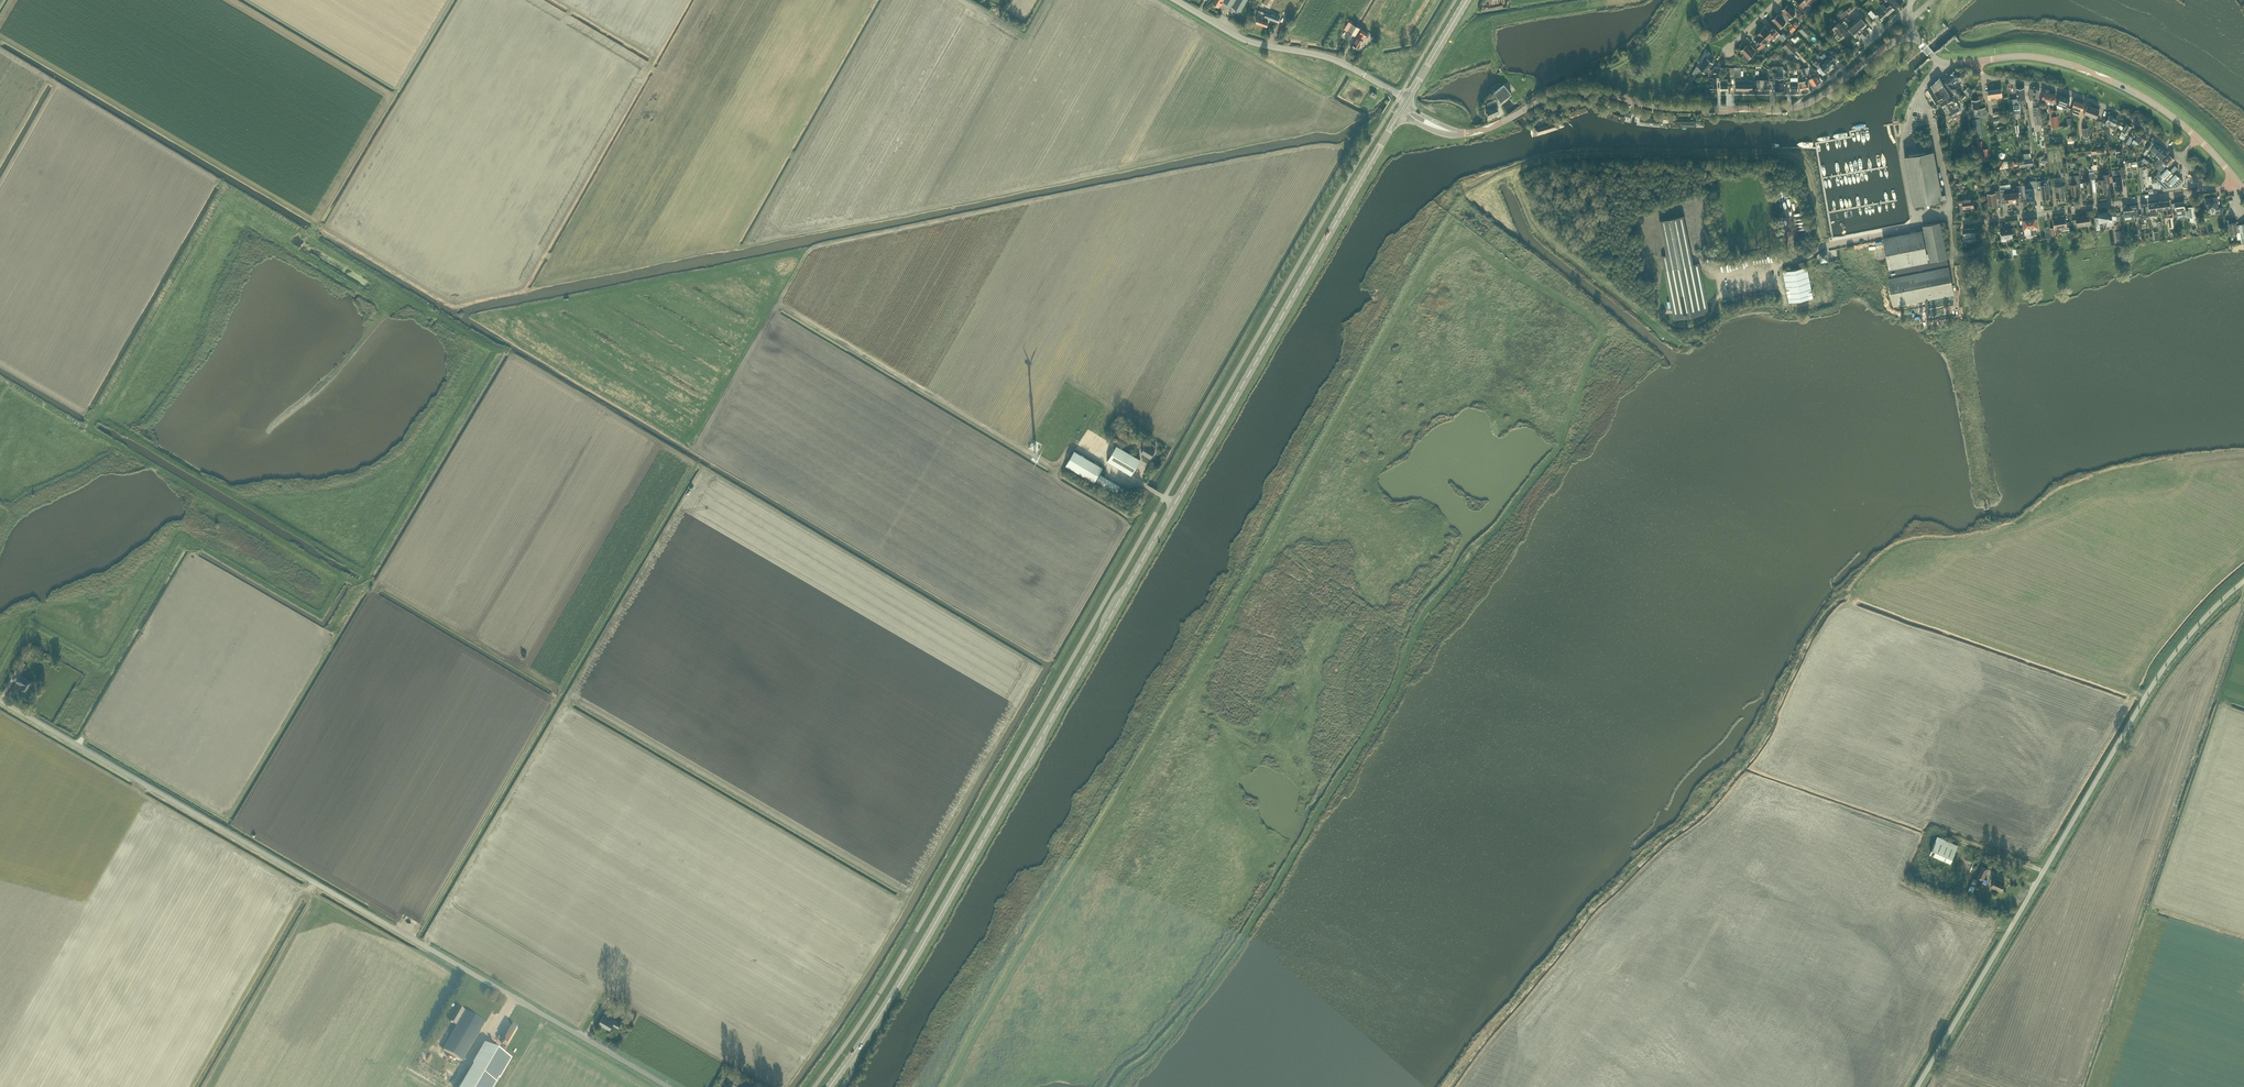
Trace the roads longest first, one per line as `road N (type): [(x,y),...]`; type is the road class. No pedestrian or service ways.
road 1 (track): [(0,388),(10,384),(89,429),(107,413),(225,211),(366,293),(384,285),(503,353),(364,586),(345,581),(324,615),(189,541),(180,543),(107,660),(30,623),(0,664)]
road 2 (primary): [(829,1086),(918,953),(1400,112)]
road 3 (track): [(1451,221),(1239,600),(948,1086)]
road 4 (unclassified): [(668,1086),(0,700)]
road 5 (unclassified): [(1916,1086),(2160,674),(2243,581)]
road 6 (tertiary): [(1510,118),(1574,91),(1667,108),(1794,108),(1891,44),(1916,39)]
road 7 (track): [(345,581),(89,429)]
road 8 (track): [(551,704),(412,939)]
road 9 (unclassified): [(1407,100),(1337,60),(1239,37),(1177,0)]
road 10 (tertiary): [(1976,61),(2034,57),(2090,72),(2151,102),(2198,139)]
road 11 (residential): [(2179,158),(2116,112),(2062,91),(1988,78),(1976,61)]
road 12 (residential): [(2206,191),(1988,220)]
road 13 (unclassified): [(1793,261),(1822,245),(1909,230),(1914,223)]

